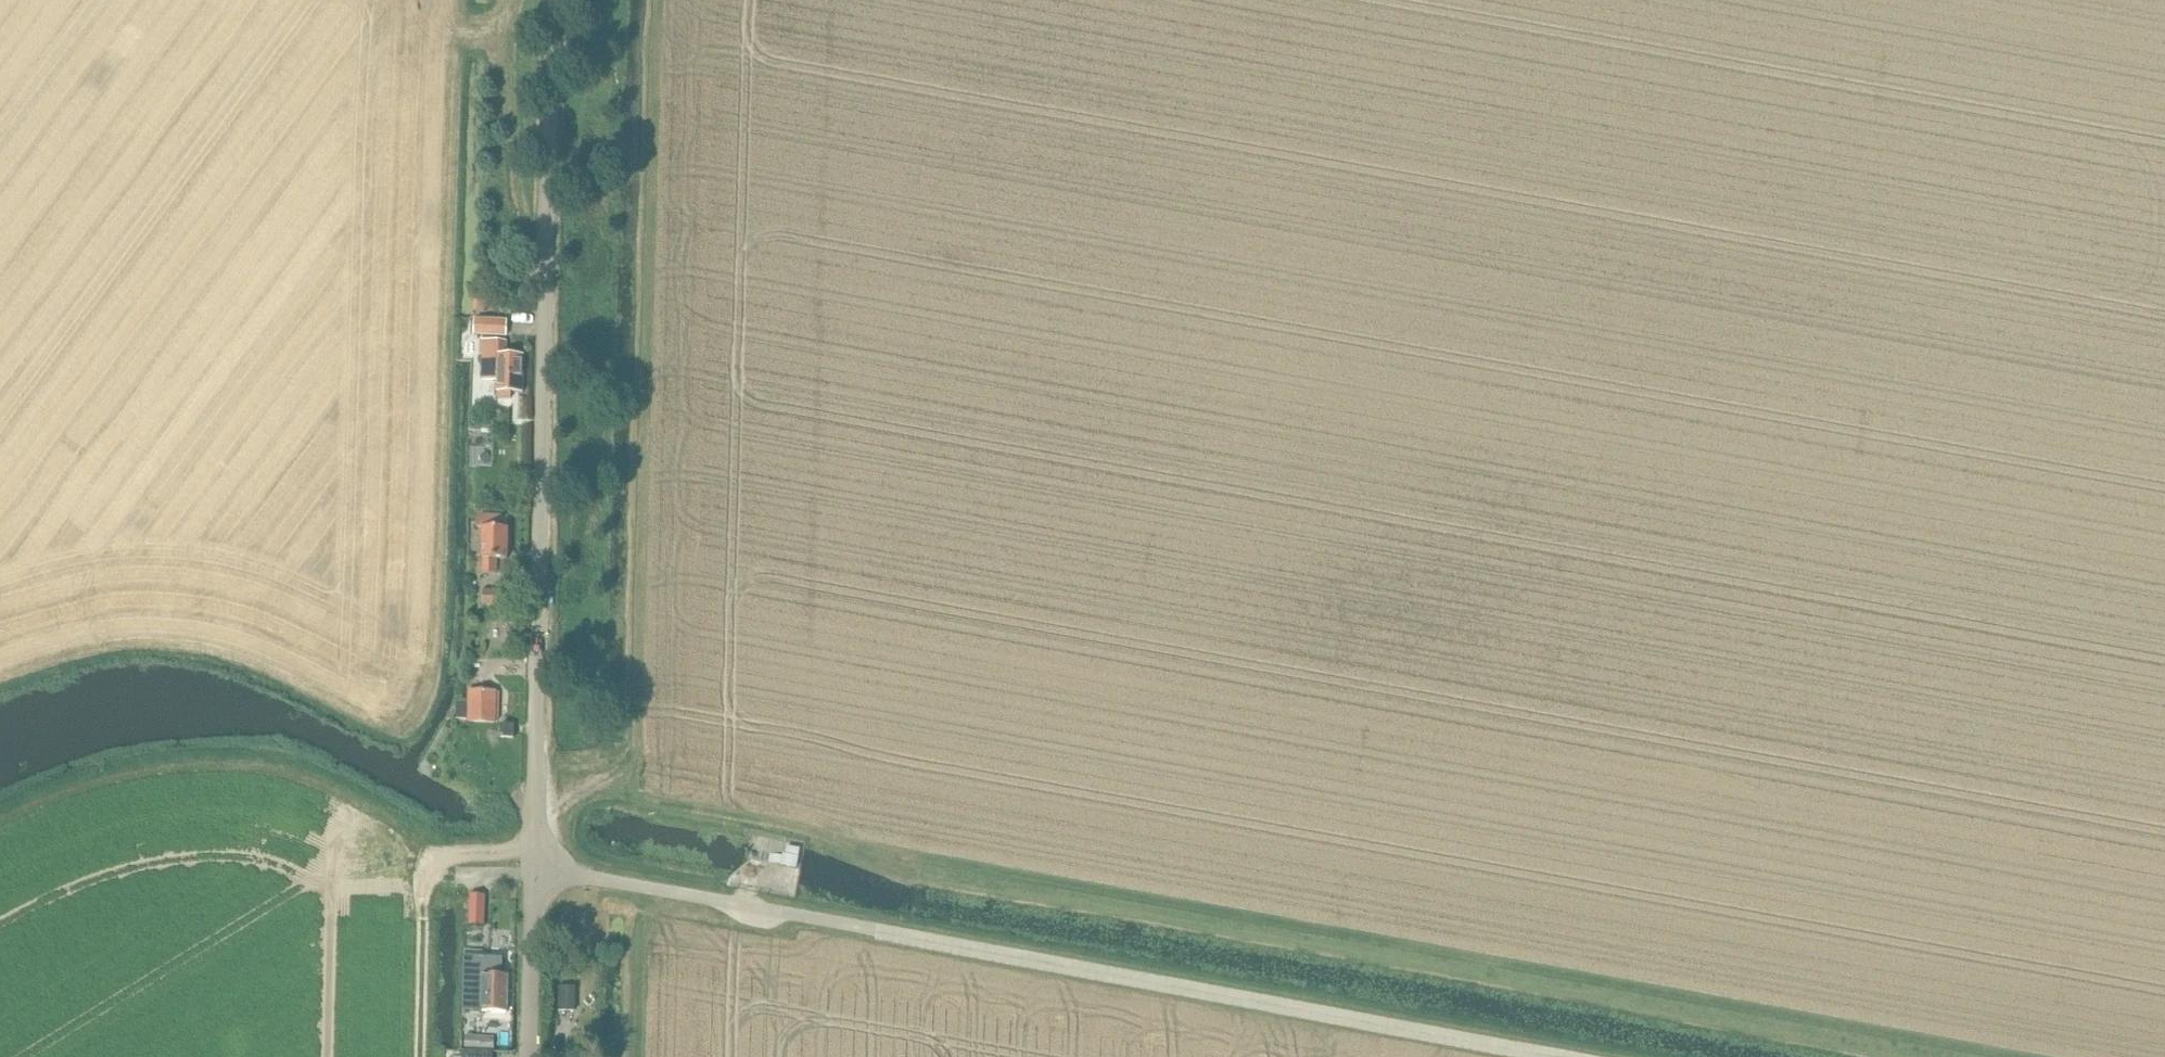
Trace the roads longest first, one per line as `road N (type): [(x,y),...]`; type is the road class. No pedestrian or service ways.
road 1 (unclassified): [(527,1056),(555,0)]

